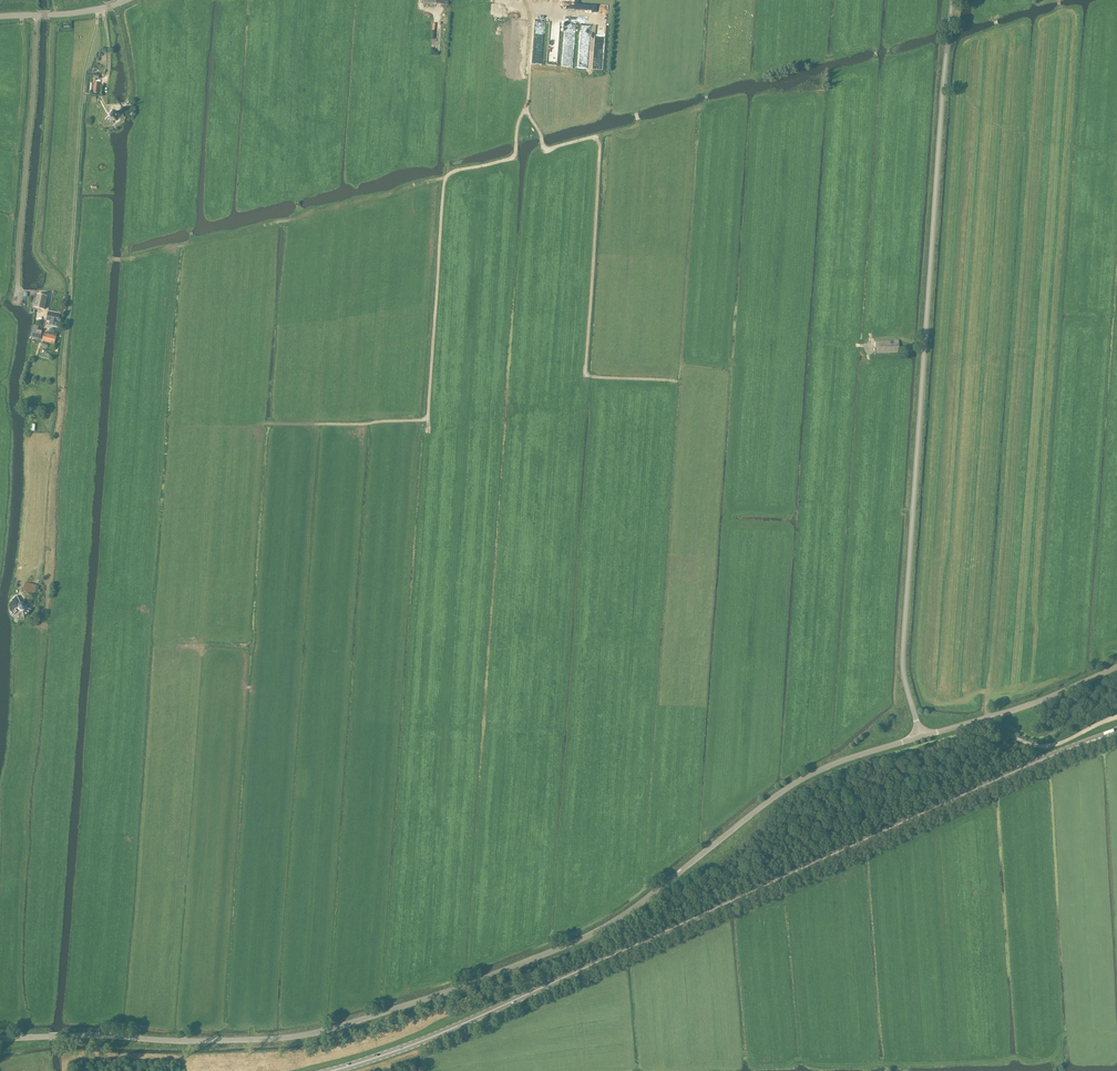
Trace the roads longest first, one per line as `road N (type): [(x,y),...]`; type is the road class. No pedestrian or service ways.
road 1 (unclassified): [(0,1039),(272,1039),(454,990),(623,916),(807,775),(920,735)]
road 2 (primary): [(1116,733),(1008,774),(461,1024),(329,1070)]
road 3 (unclassified): [(920,735),(902,665),(951,0)]
road 4 (track): [(722,266),(727,359),(738,360),(704,836),(711,847)]
road 5 (track): [(1116,1036),(1077,1031),(1026,1053),(822,1061),(741,1050),(733,1062),(578,1064)]
road 6 (track): [(102,8),(84,77),(57,437)]
road 7 (unclassified): [(920,735),(1055,695),(1116,667)]
road 8 (track): [(32,586),(57,437)]
road 9 (tertiary): [(0,17),(128,0)]

